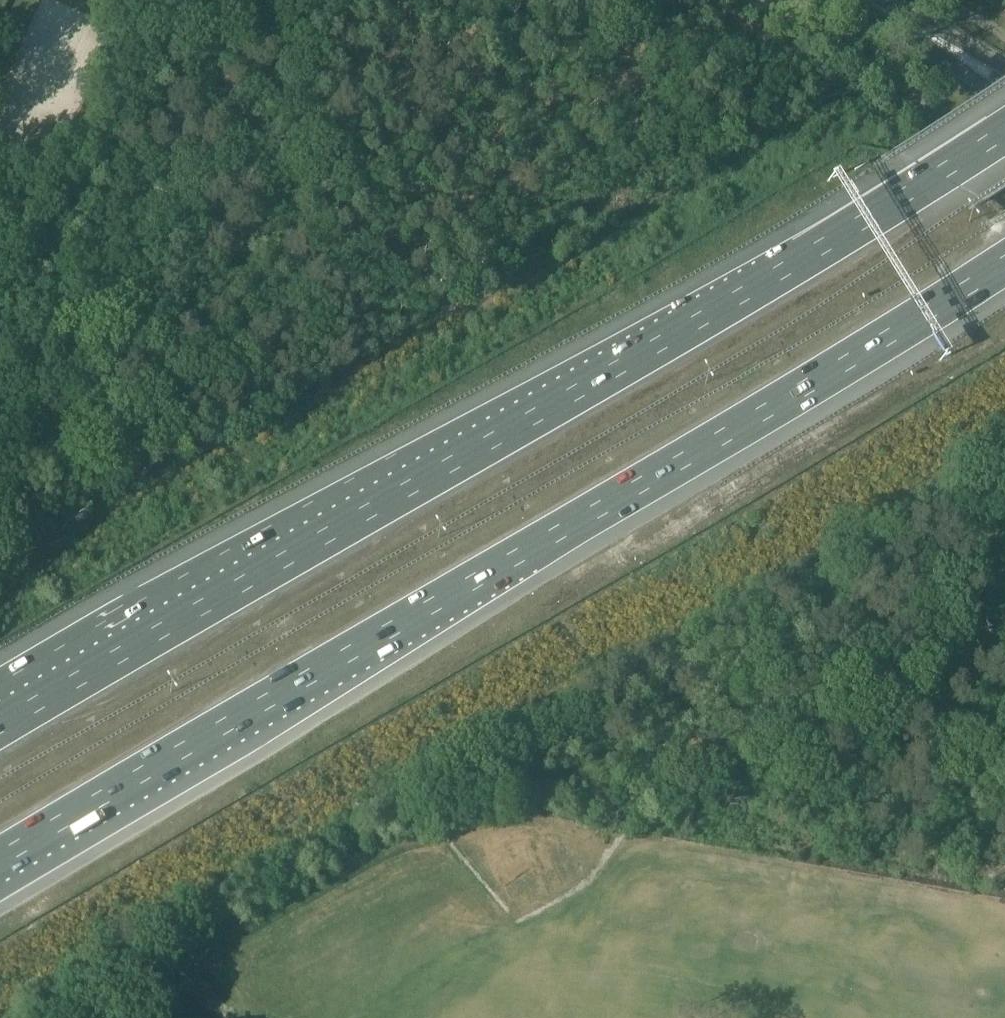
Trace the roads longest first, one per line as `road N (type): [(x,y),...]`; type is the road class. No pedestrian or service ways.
road 1 (motorway): [(0,859),(1004,262)]
road 2 (motorway): [(1004,130),(802,257),(0,726)]
road 3 (primary): [(901,19),(1004,98)]

